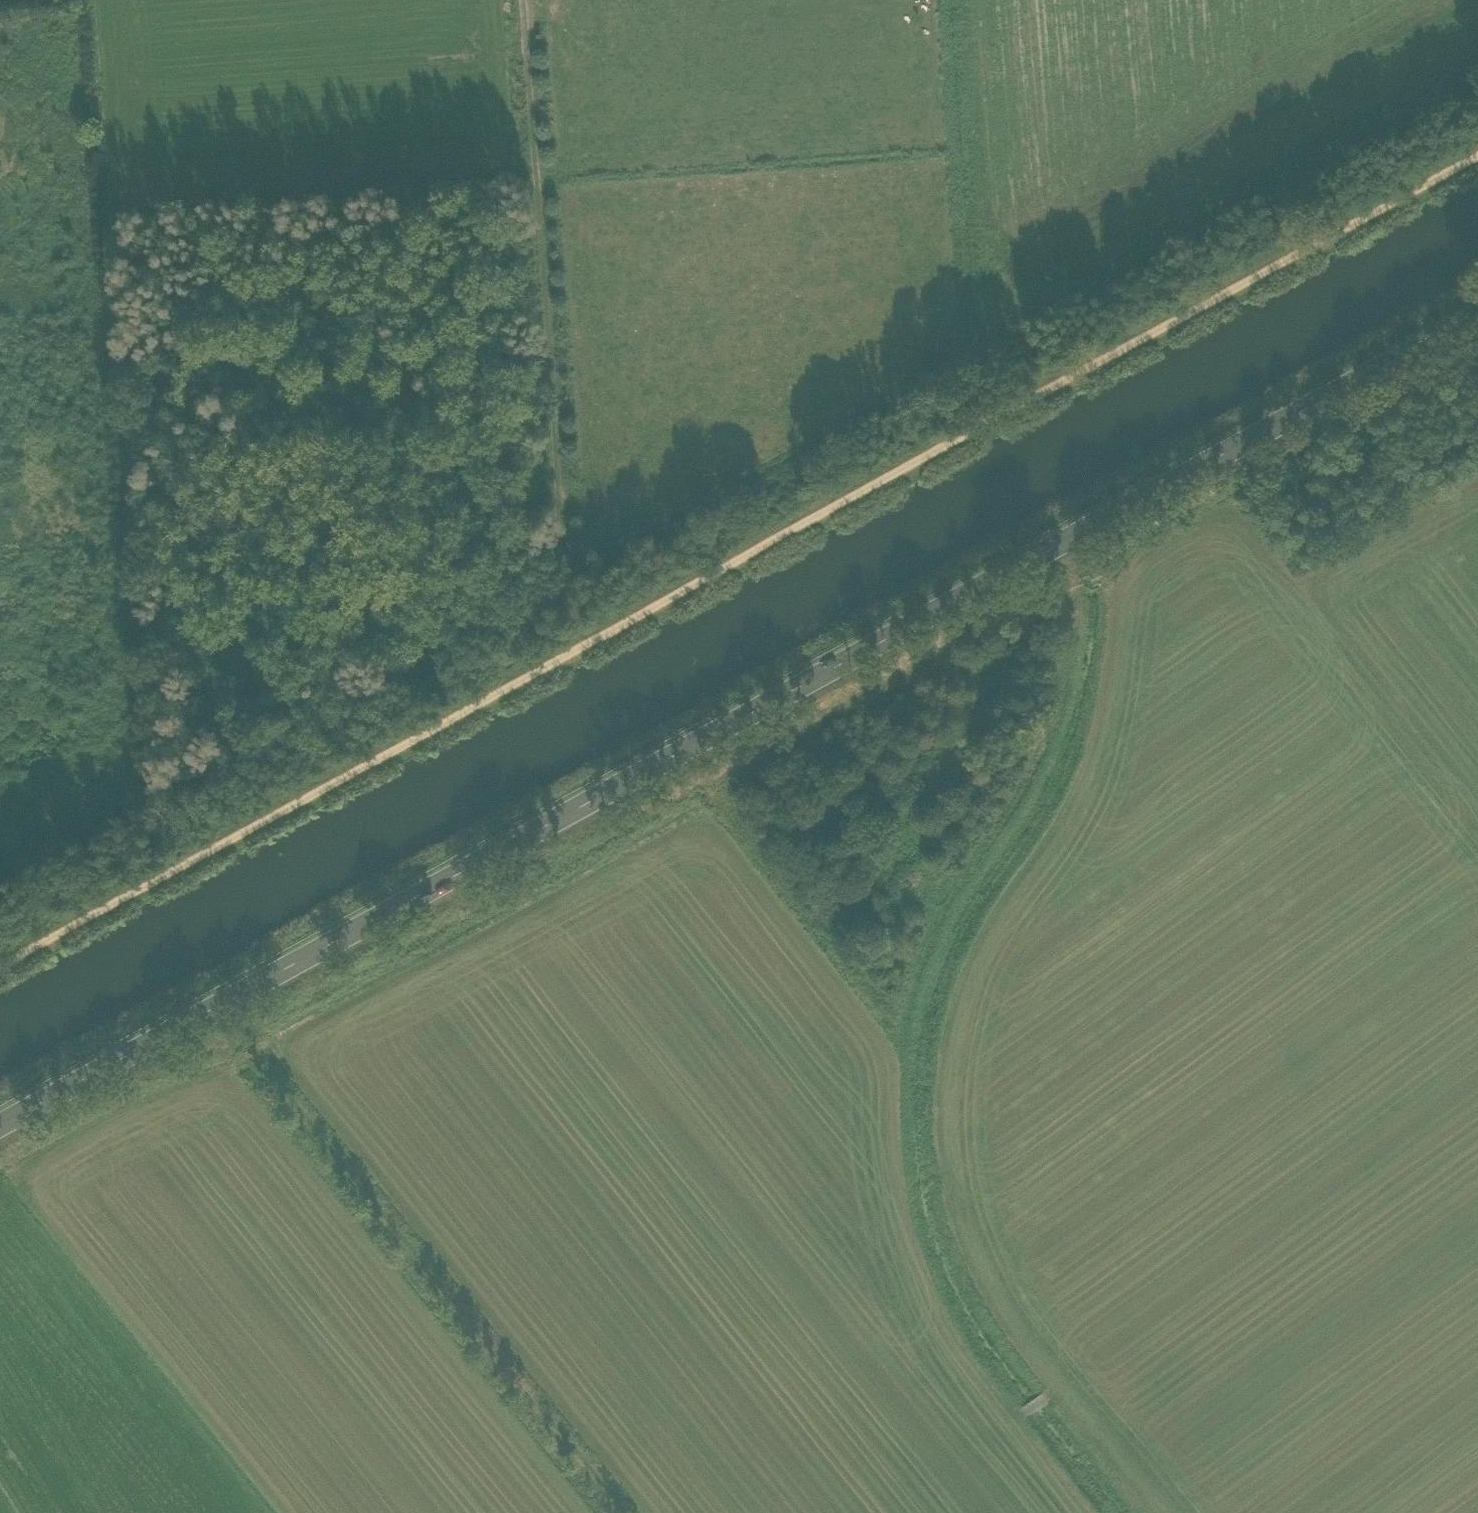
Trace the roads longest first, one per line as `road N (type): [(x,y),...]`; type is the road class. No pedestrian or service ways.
road 1 (primary): [(0,1131),(1477,315)]
road 2 (track): [(594,642),(558,558),(550,495),(520,0)]
road 3 (track): [(622,1512),(254,1058)]

